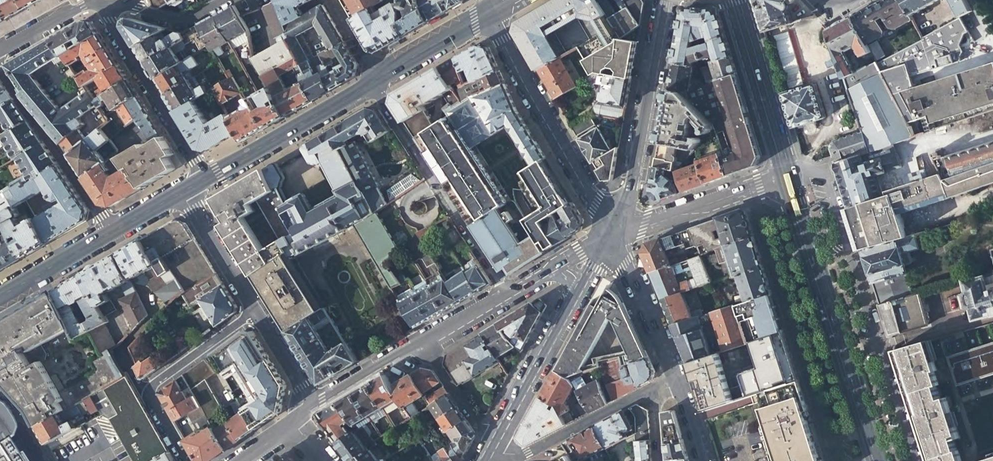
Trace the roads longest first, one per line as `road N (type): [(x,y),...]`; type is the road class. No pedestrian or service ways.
road 1 (secondary): [(877,460),(787,175)]
road 2 (residential): [(492,12),(524,83),(618,235)]
road 3 (residential): [(368,83),(505,294)]
road 4 (residential): [(668,0),(618,235)]
road 5 (residential): [(91,0),(202,179)]
road 6 (residential): [(0,69),(109,233)]
road 7 (residential): [(202,179),(368,83)]
road 8 (secondary): [(787,175),(733,0)]
road 9 (residential): [(618,235),(787,175)]
road 10 (residential): [(572,288),(488,445)]
road 11 (residential): [(618,235),(674,381)]
road 12 (residential): [(511,460),(648,392)]
road 13 (residential): [(251,308),(140,389)]
road 14 (residential): [(251,308),(181,191)]
road 15 (residential): [(375,79),(492,12)]
road 16 (residential): [(310,406),(424,340)]
road 17 (residential): [(0,296),(109,233)]
road 18 (residential): [(424,340),(488,445)]
road 19 (residential): [(108,0),(177,22),(219,0)]

